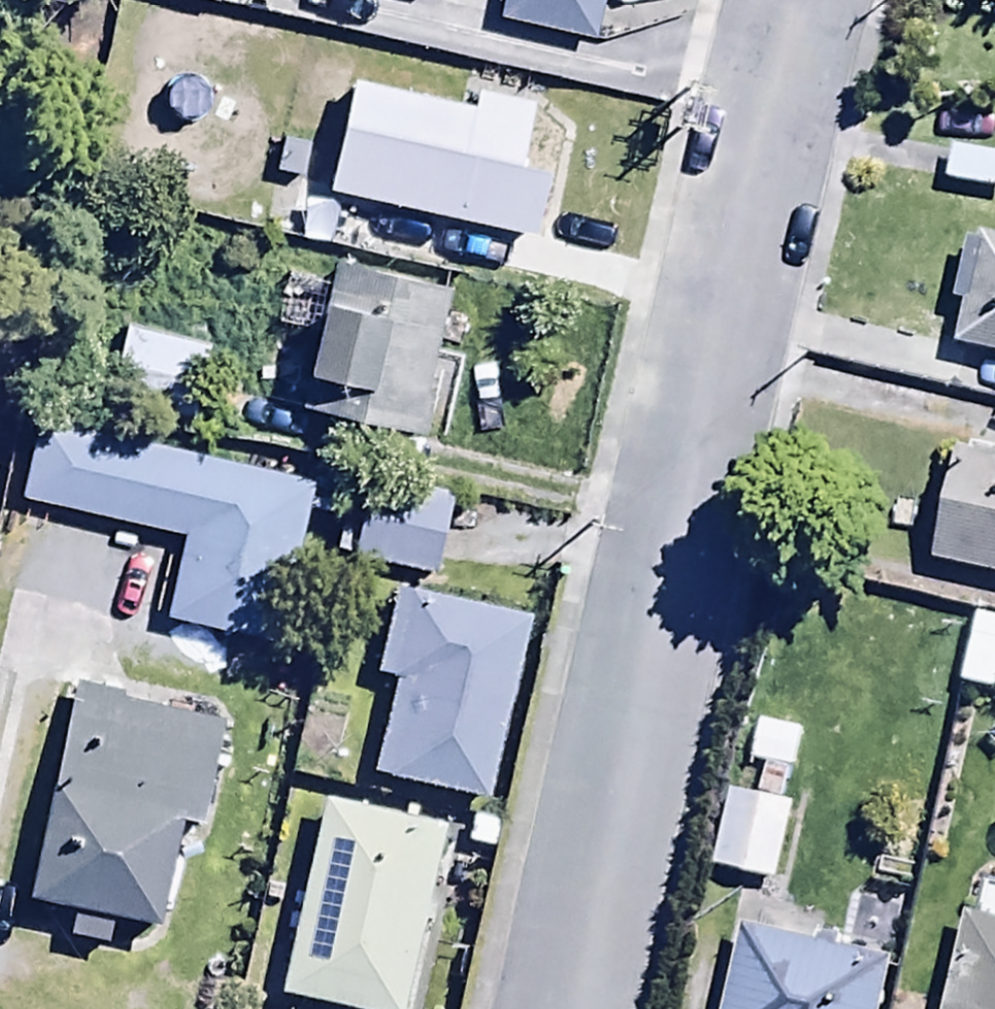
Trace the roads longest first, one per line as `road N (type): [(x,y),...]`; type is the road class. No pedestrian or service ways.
road 1 (residential): [(798,0),(754,131),(559,1008)]

